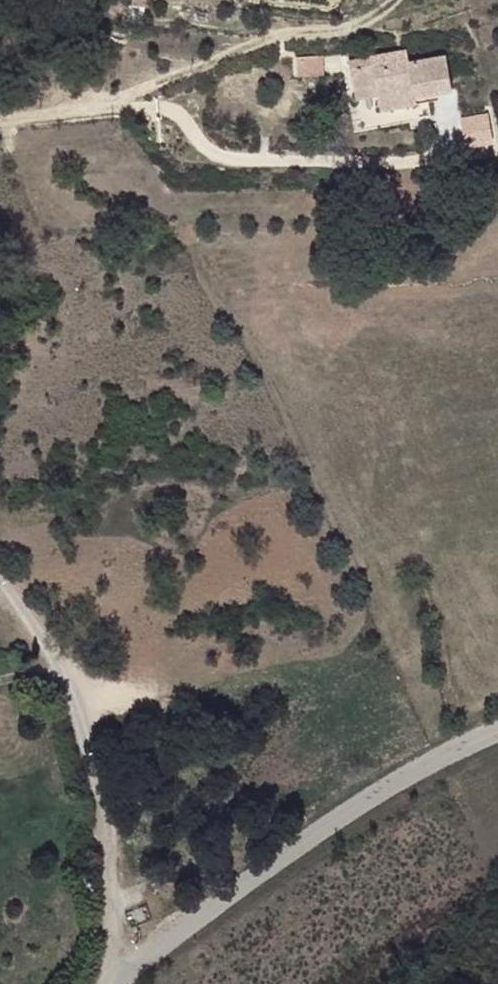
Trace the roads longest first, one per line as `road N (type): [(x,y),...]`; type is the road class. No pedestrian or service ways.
road 1 (tertiary): [(497,723),(304,825),(120,962)]
road 2 (unclassified): [(0,578),(69,684),(120,962)]

